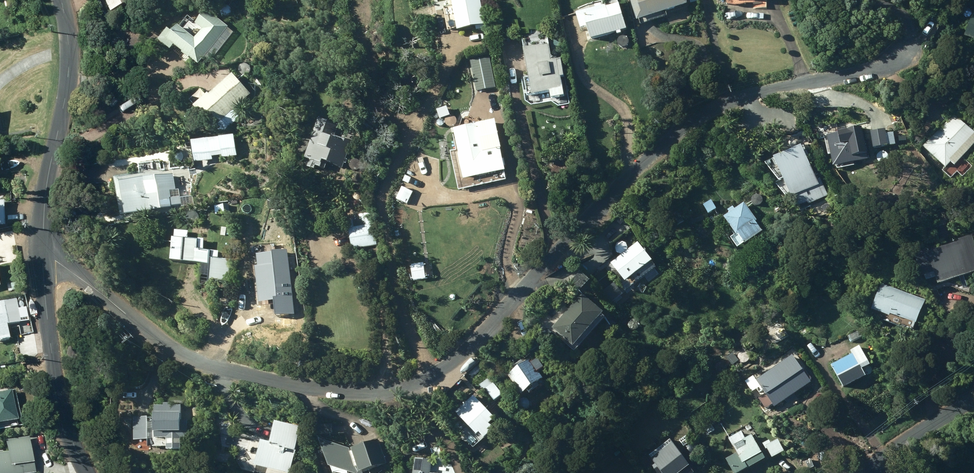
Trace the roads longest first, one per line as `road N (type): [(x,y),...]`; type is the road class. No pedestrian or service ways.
road 1 (residential): [(908,55),(711,109),(619,187),(480,339),(436,374),(386,391),(312,387),(178,352),(42,253)]
road 2 (unclassified): [(42,253),(69,67),(62,0)]
road 3 (unclassified): [(88,472),(55,376),(42,253)]
road 4 (unclassified): [(973,398),(861,472)]

